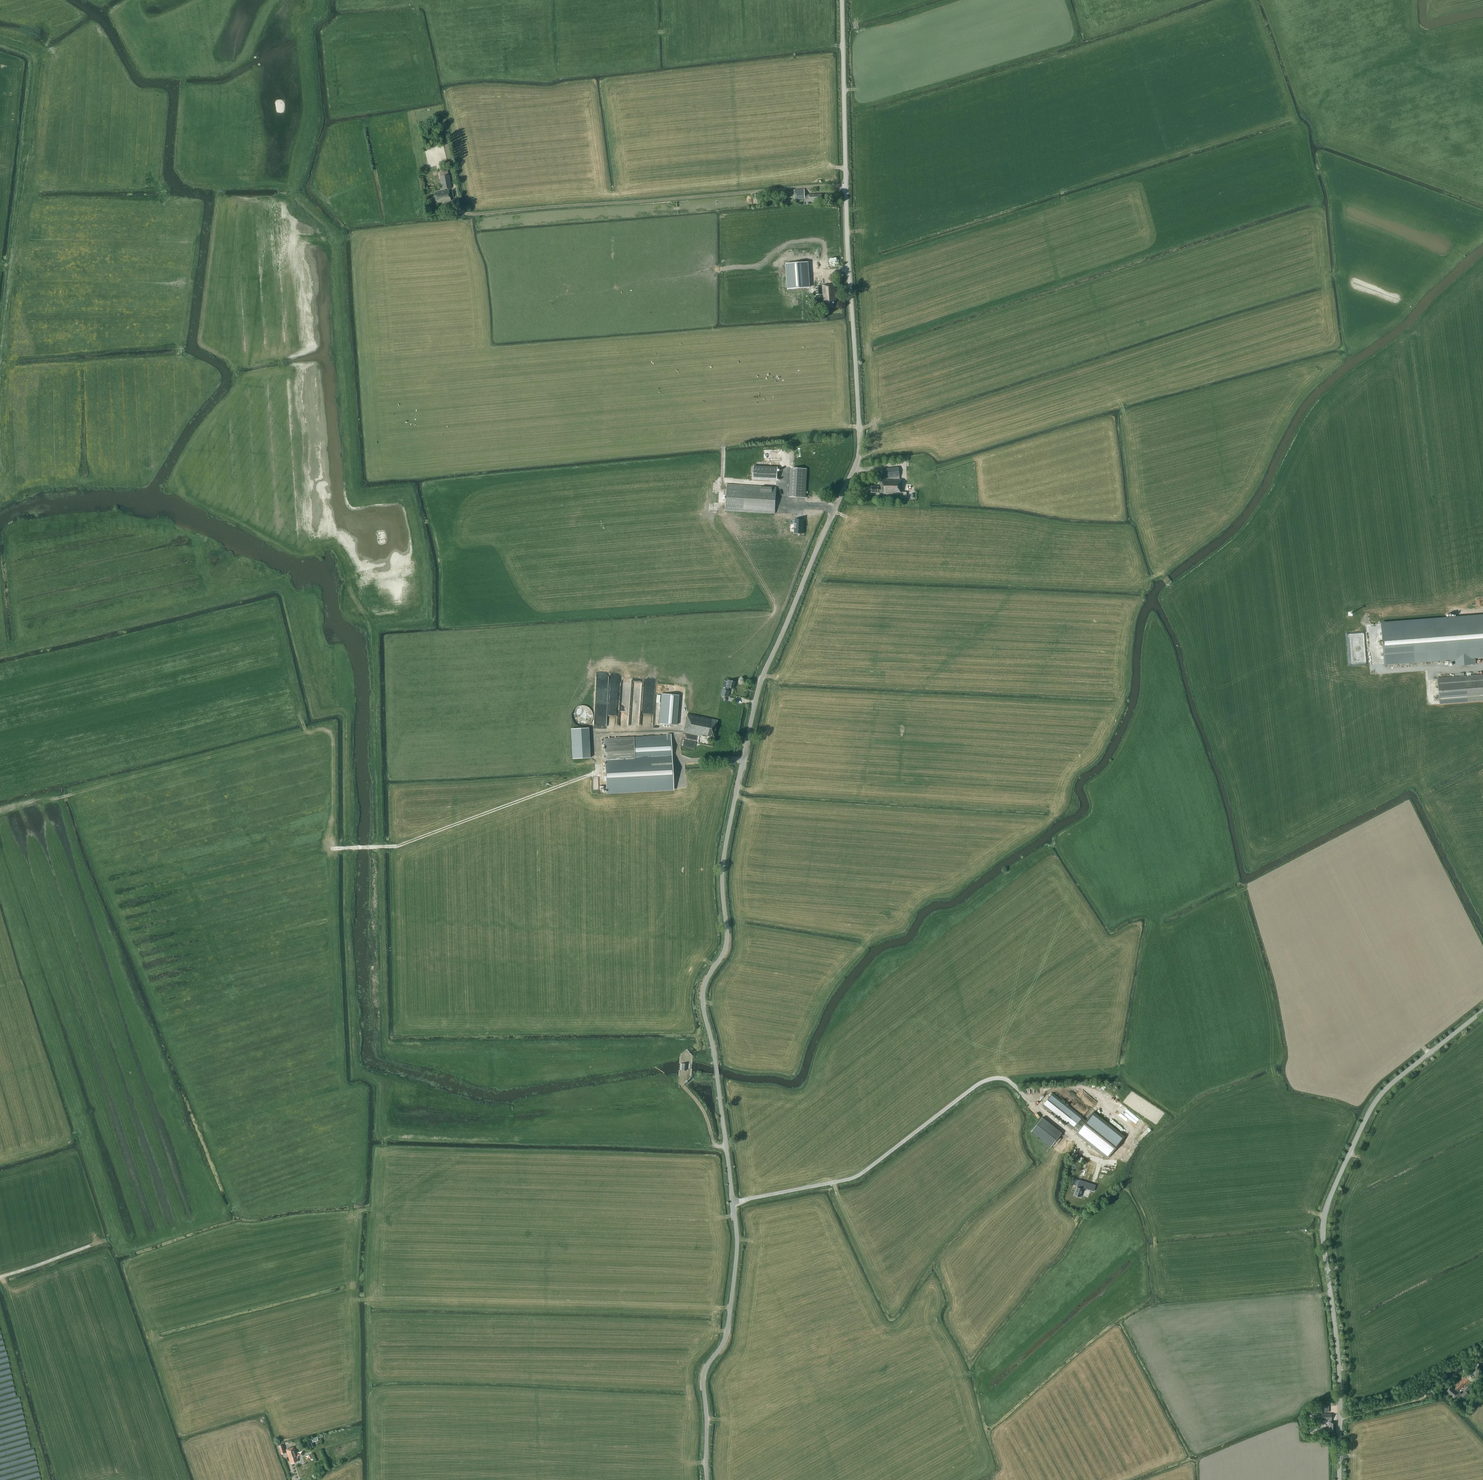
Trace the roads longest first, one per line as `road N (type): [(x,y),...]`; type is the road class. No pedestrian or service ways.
road 1 (unclassified): [(707,1479),(704,1375),(728,1327),(737,1237),(703,995),(726,943),(723,858),(758,689),(859,455),(842,0)]
road 2 (unclassified): [(1340,1479),(1327,1204),(1378,1098),(1482,1011)]

